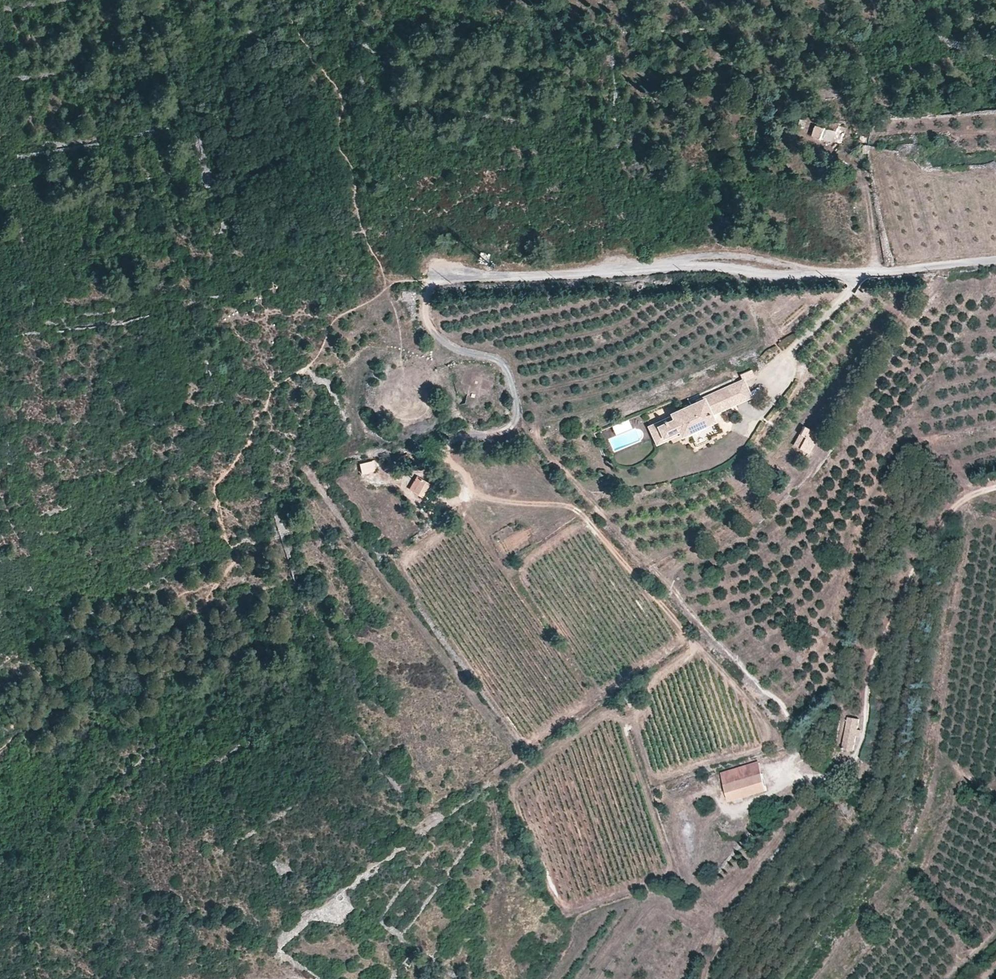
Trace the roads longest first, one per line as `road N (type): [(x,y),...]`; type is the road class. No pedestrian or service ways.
road 1 (unclassified): [(430,282),(719,264),(888,271),(995,259)]
road 2 (track): [(995,491),(957,507),(930,553),(894,636),(890,720),(876,765),(853,787),(800,779)]

